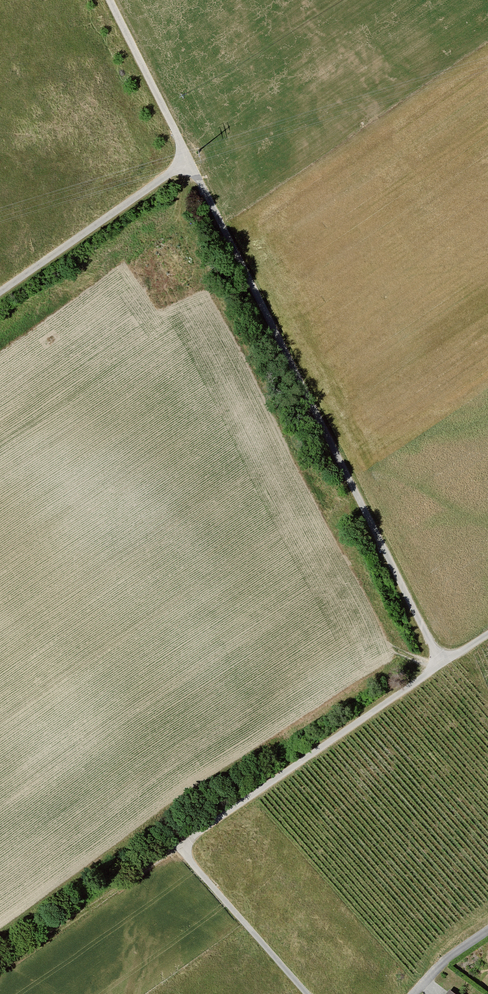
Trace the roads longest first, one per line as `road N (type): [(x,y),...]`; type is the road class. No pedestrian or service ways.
road 1 (track): [(487,633),(181,846),(308,993)]
road 2 (track): [(188,160),(443,662)]
road 3 (residential): [(0,291),(188,160),(108,0)]

